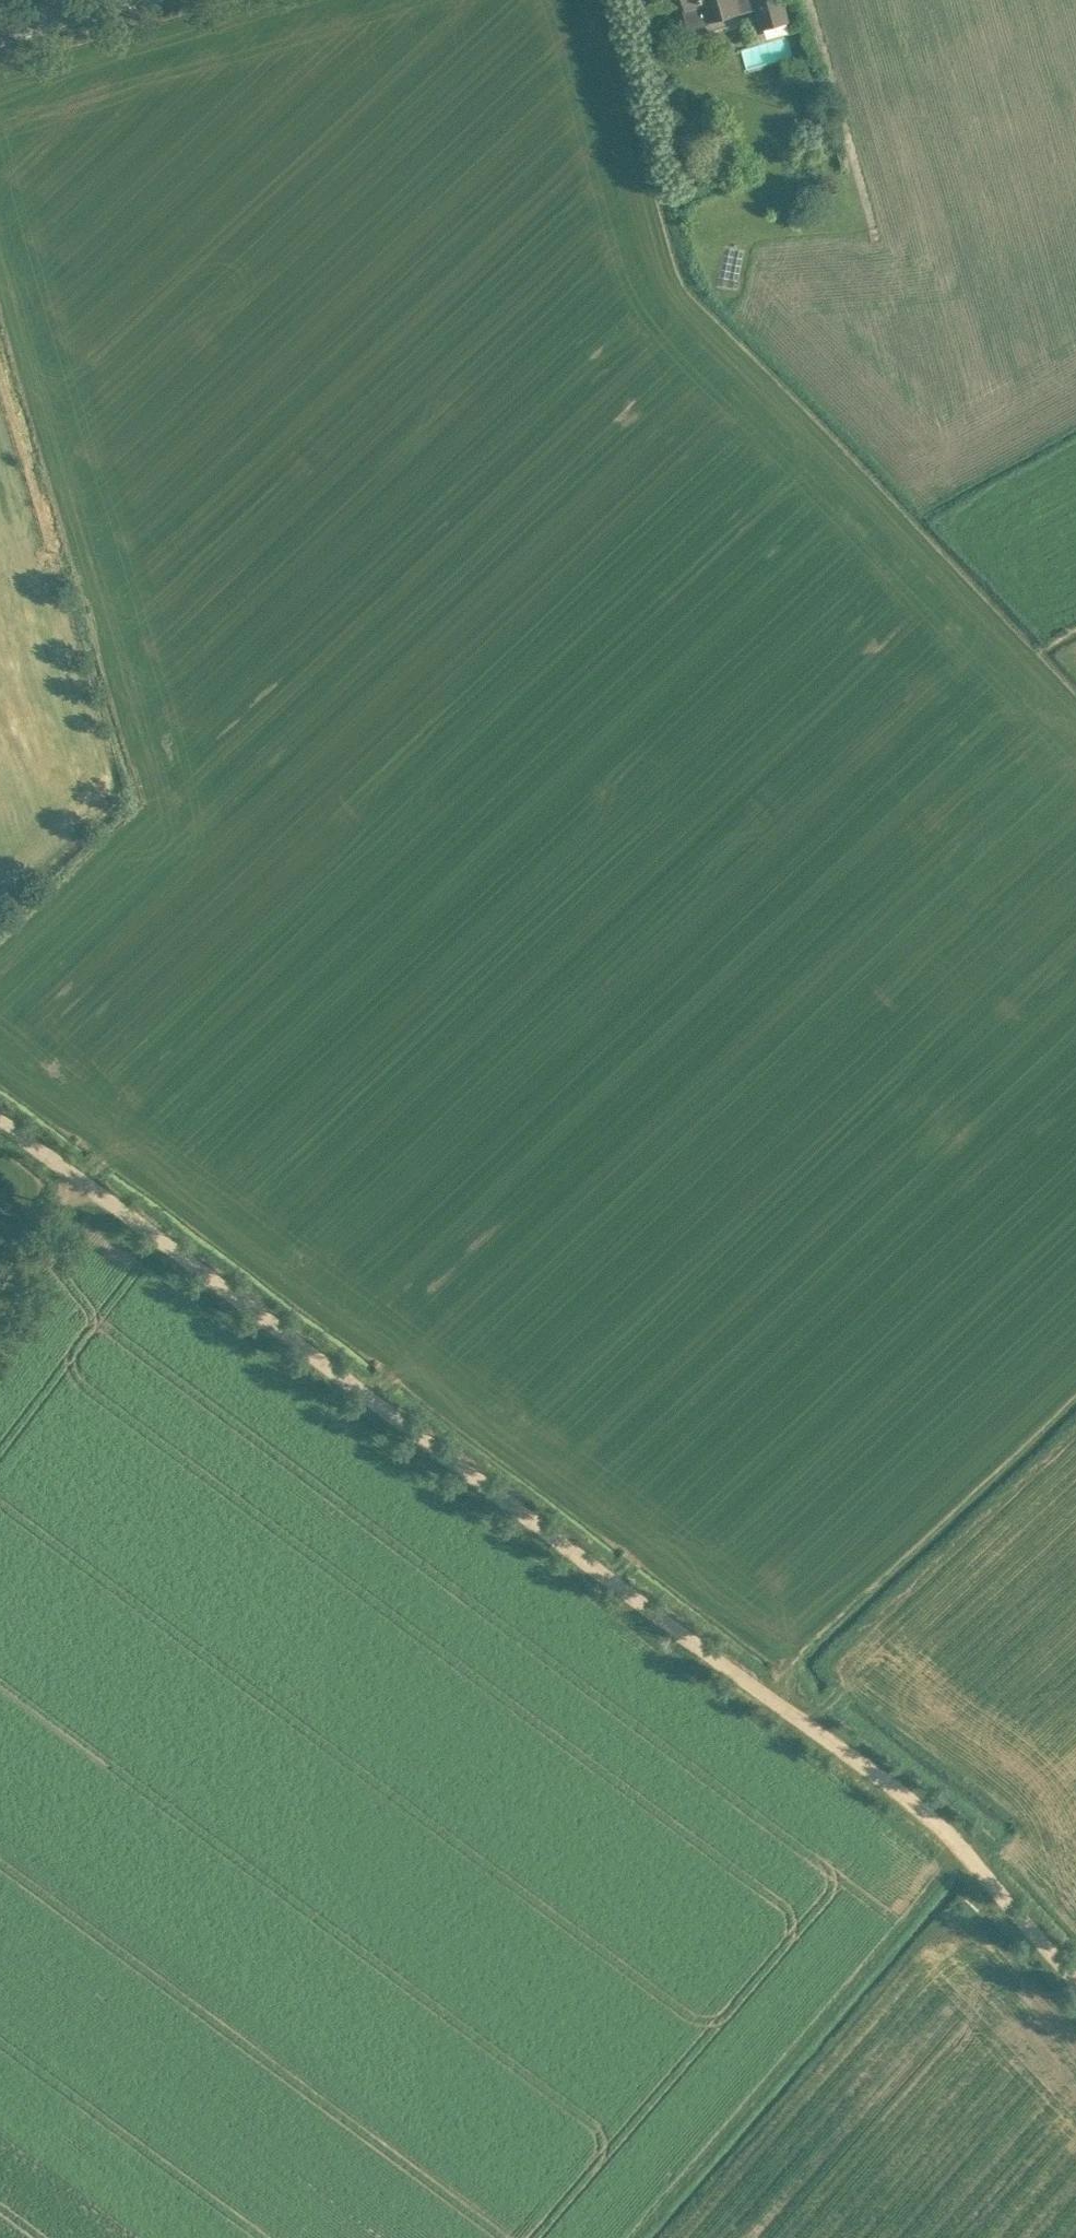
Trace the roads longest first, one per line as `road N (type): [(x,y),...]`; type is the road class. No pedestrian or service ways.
road 1 (track): [(1075,1973),(924,1813),(0,1122)]
road 2 (track): [(0,1283),(79,1179)]
road 3 (unclassified): [(0,34),(120,0)]

